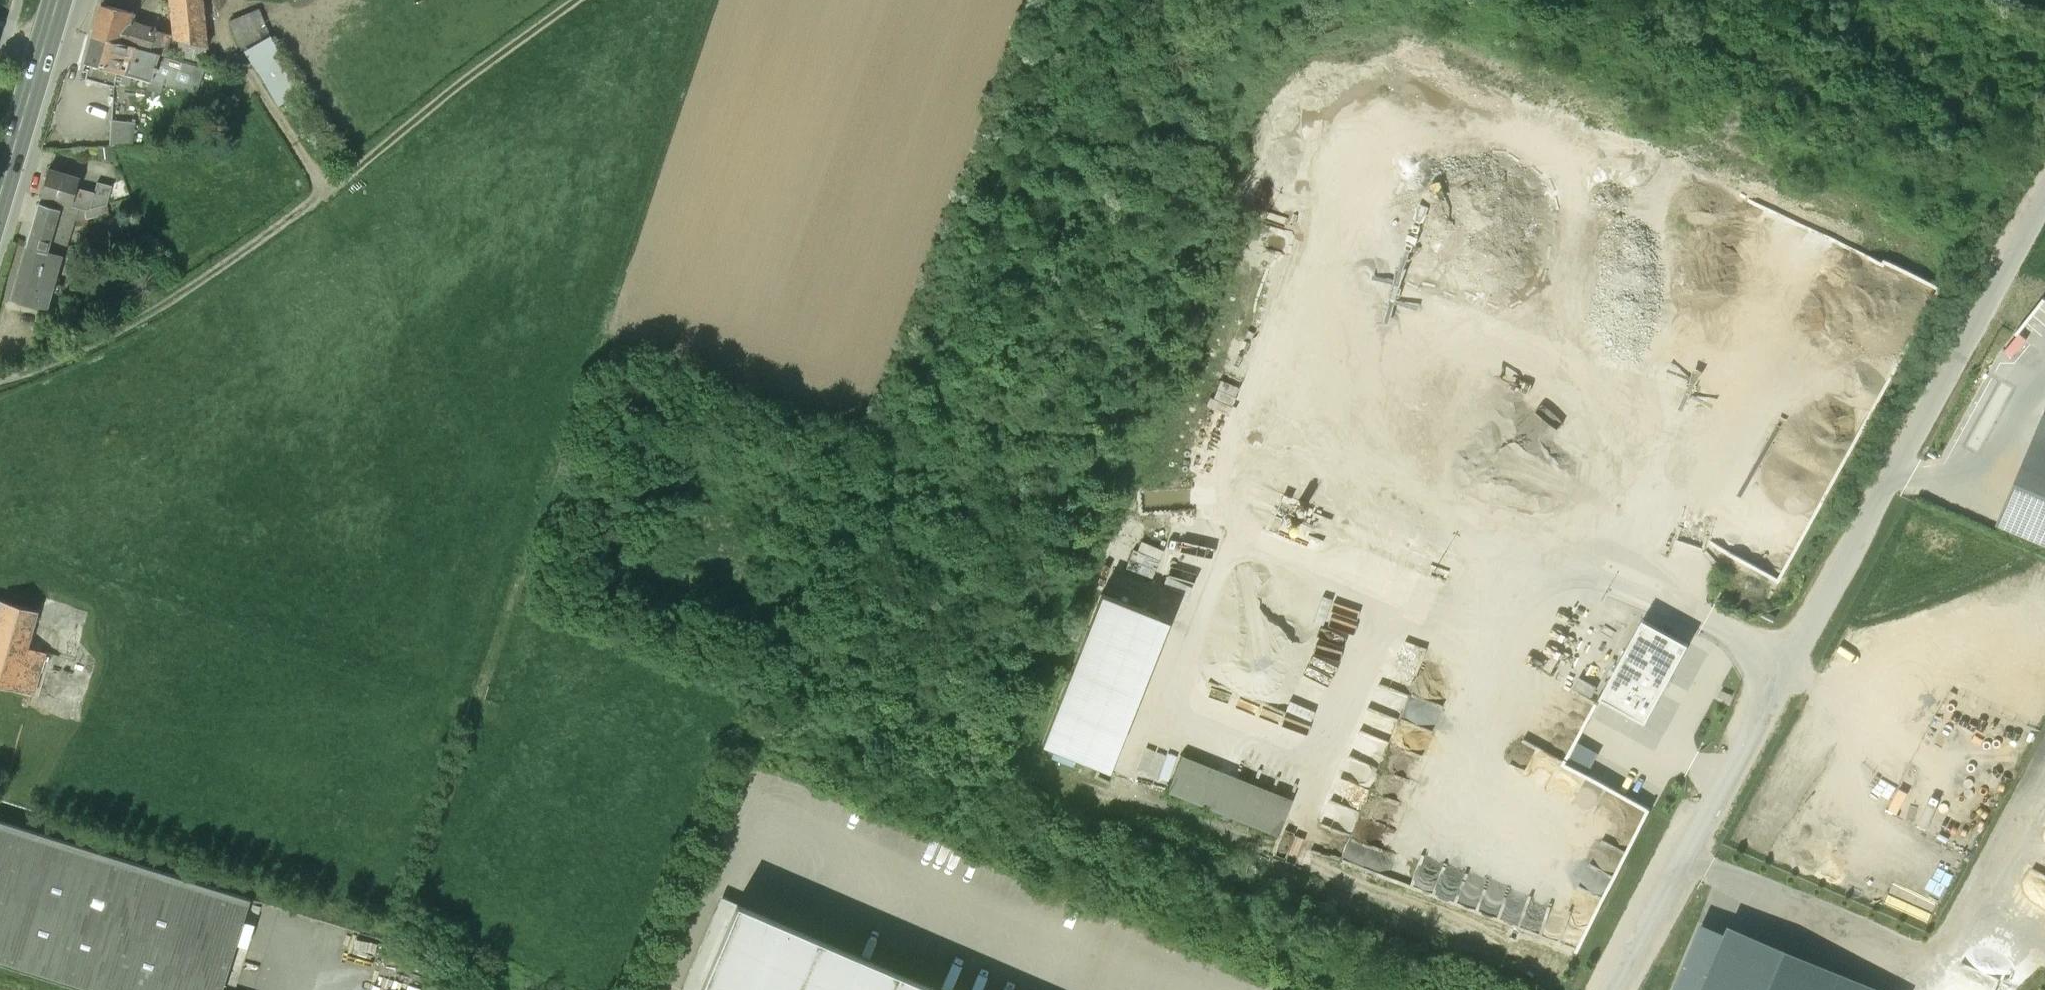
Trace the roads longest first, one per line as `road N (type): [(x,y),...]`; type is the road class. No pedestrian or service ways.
road 1 (residential): [(1616,989),(2044,194)]
road 2 (track): [(596,0),(172,300),(72,355),(0,378)]
road 3 (primary): [(57,0),(0,197)]

